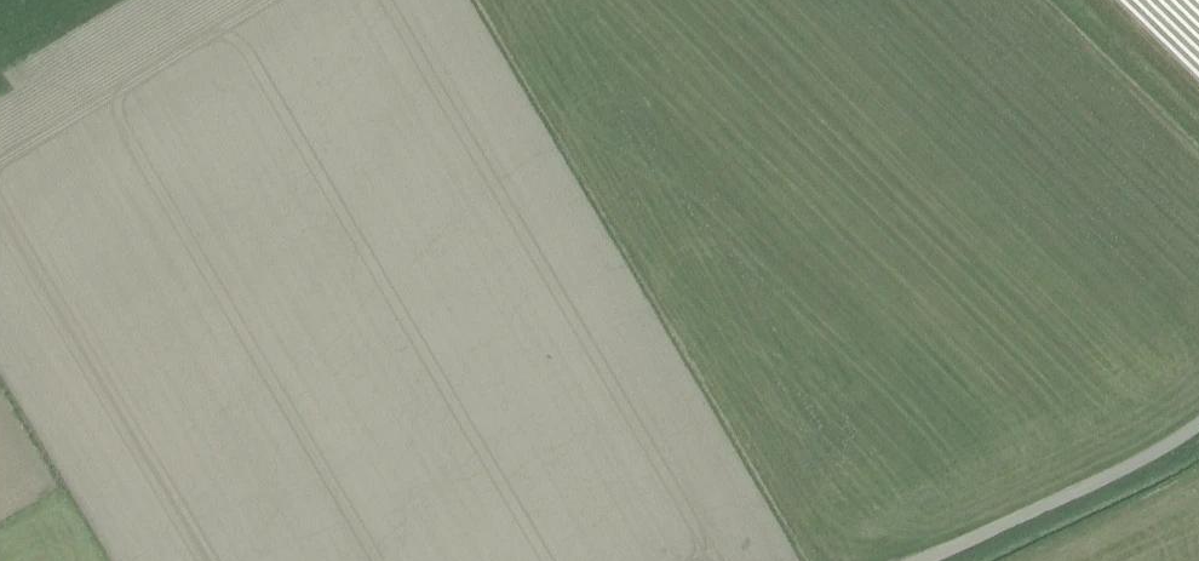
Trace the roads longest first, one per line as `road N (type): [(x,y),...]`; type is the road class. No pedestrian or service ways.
road 1 (unclassified): [(922,560),(1198,426)]

